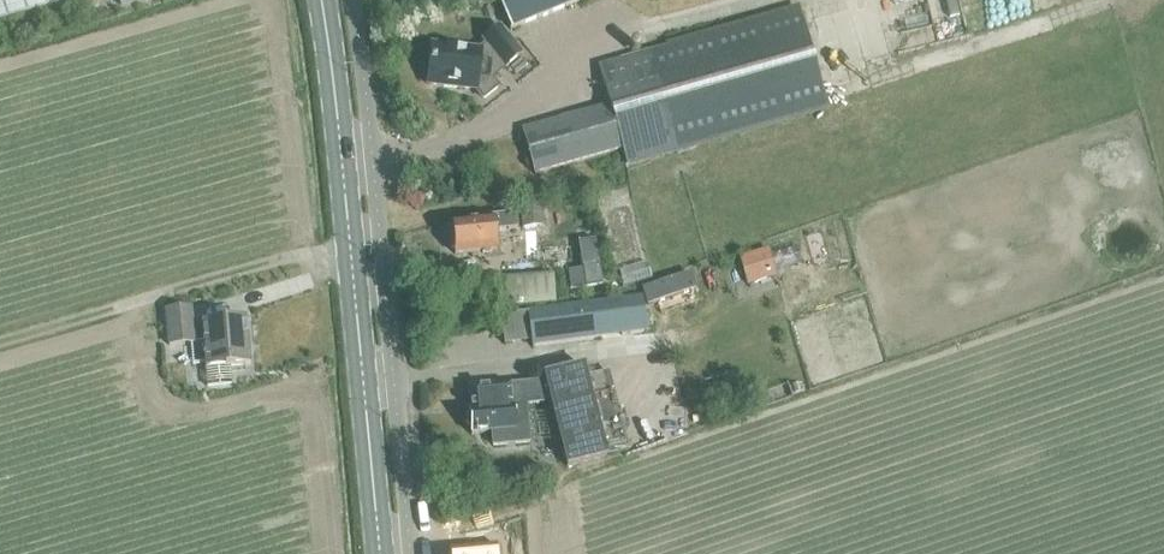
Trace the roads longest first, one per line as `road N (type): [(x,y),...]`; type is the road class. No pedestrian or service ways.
road 1 (secondary): [(383,553),(328,0)]

